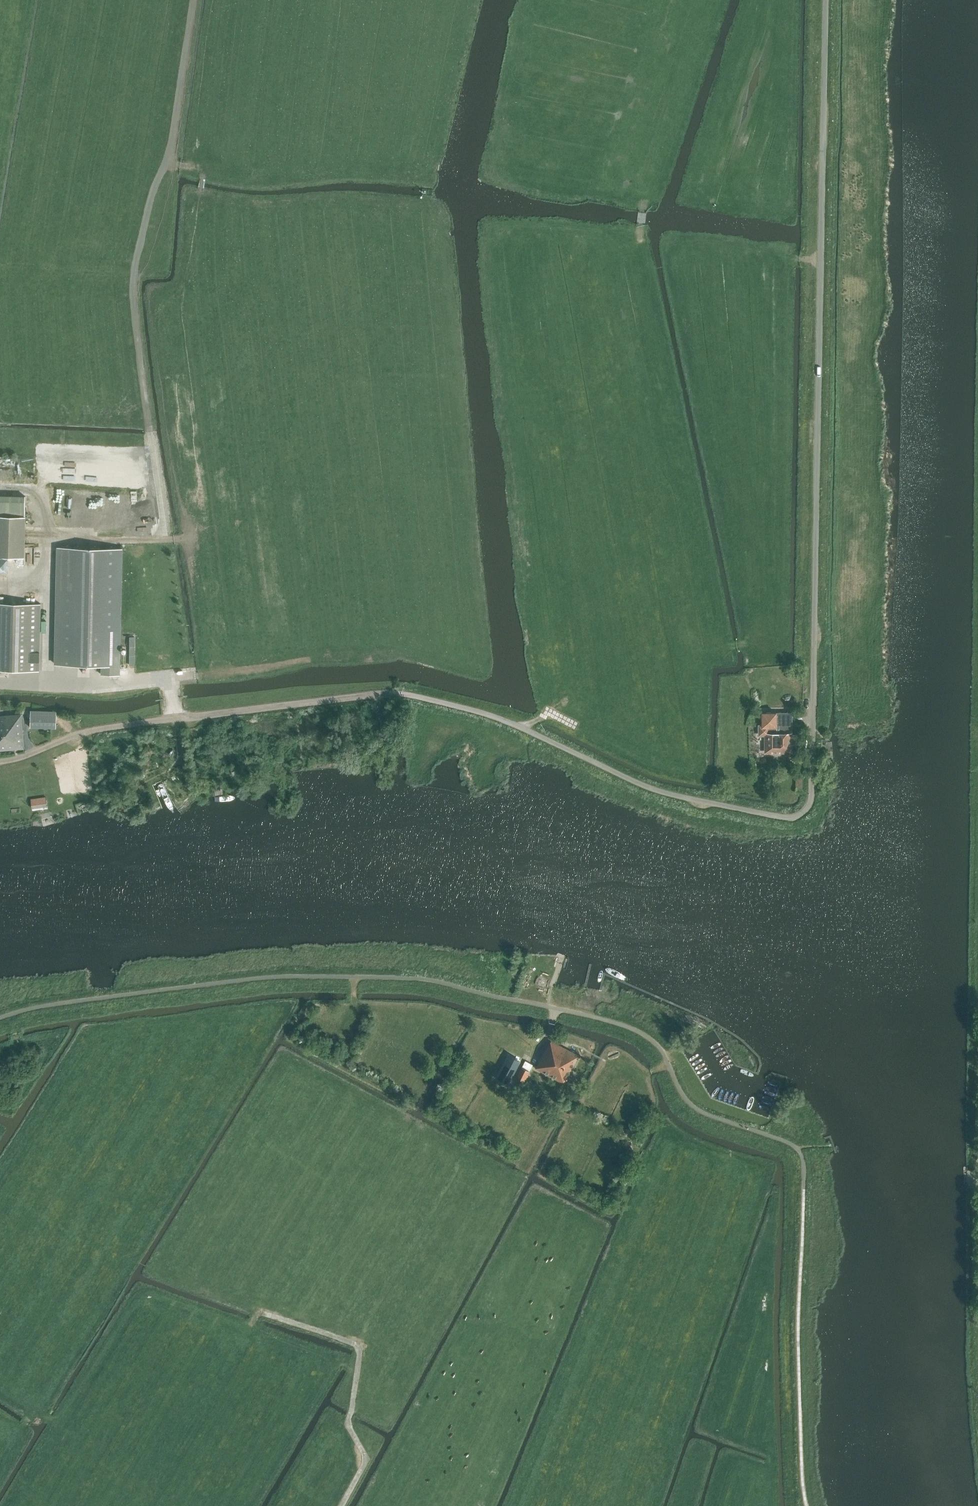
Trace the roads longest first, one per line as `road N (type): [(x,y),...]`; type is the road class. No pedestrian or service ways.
road 1 (track): [(193,0),(172,137),(134,280),(164,534),(49,541),(48,686)]
road 2 (unclassified): [(815,543),(812,793),(798,816),(655,790),(519,726),(422,697)]
road 3 (unclassified): [(815,543),(826,0)]
road 4 (track): [(422,697),(386,692),(172,716),(0,760)]
road 5 (track): [(0,683),(168,682)]
road 6 (track): [(168,682),(321,657)]

